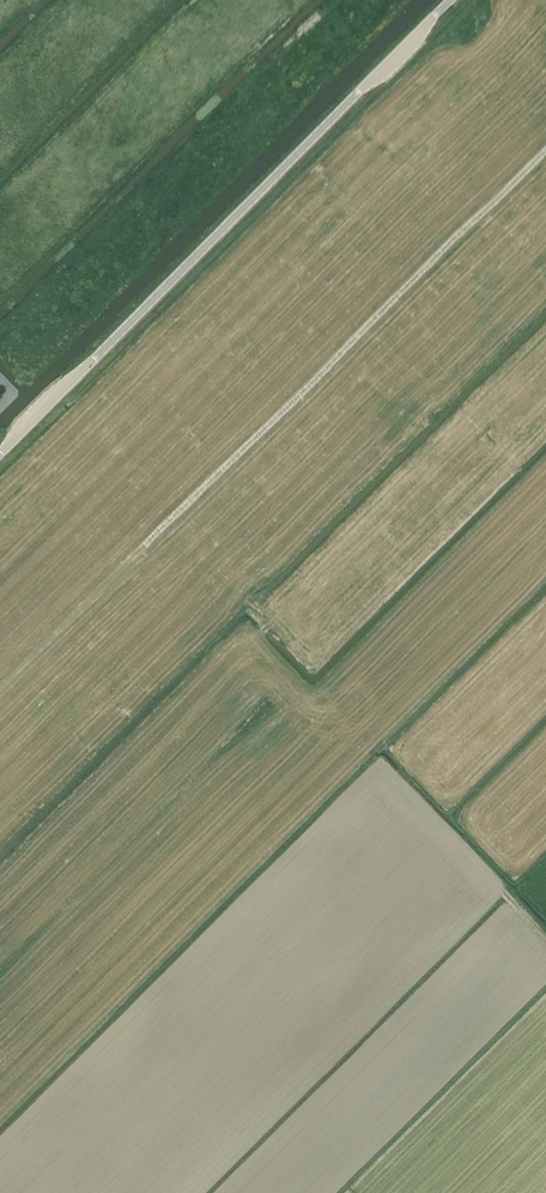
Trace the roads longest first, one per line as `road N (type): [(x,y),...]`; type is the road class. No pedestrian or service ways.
road 1 (unclassified): [(0,453),(450,0)]

